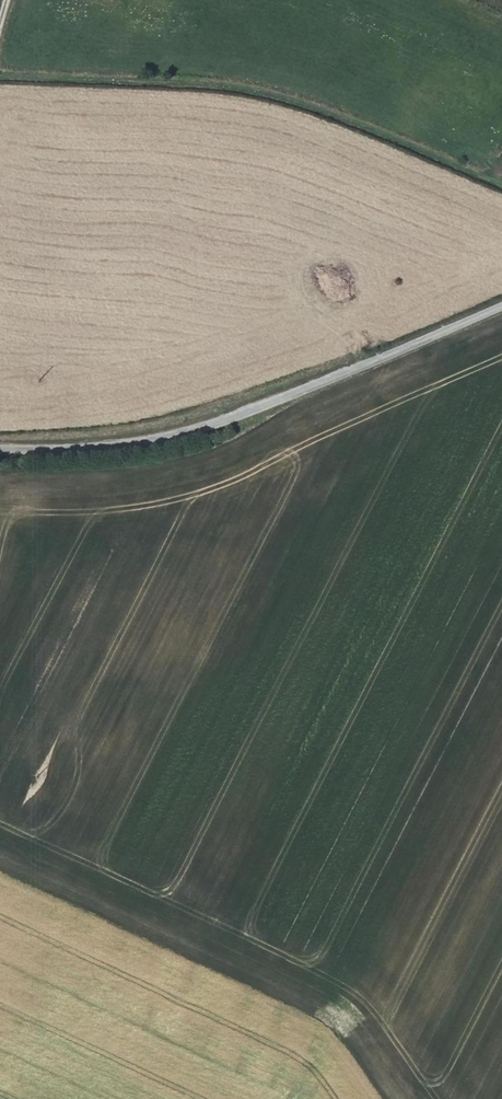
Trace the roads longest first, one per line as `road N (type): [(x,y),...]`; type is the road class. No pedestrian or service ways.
road 1 (residential): [(0,448),(117,443),(203,425),(501,306)]
road 2 (track): [(501,184),(279,96),(221,84),(0,75)]

